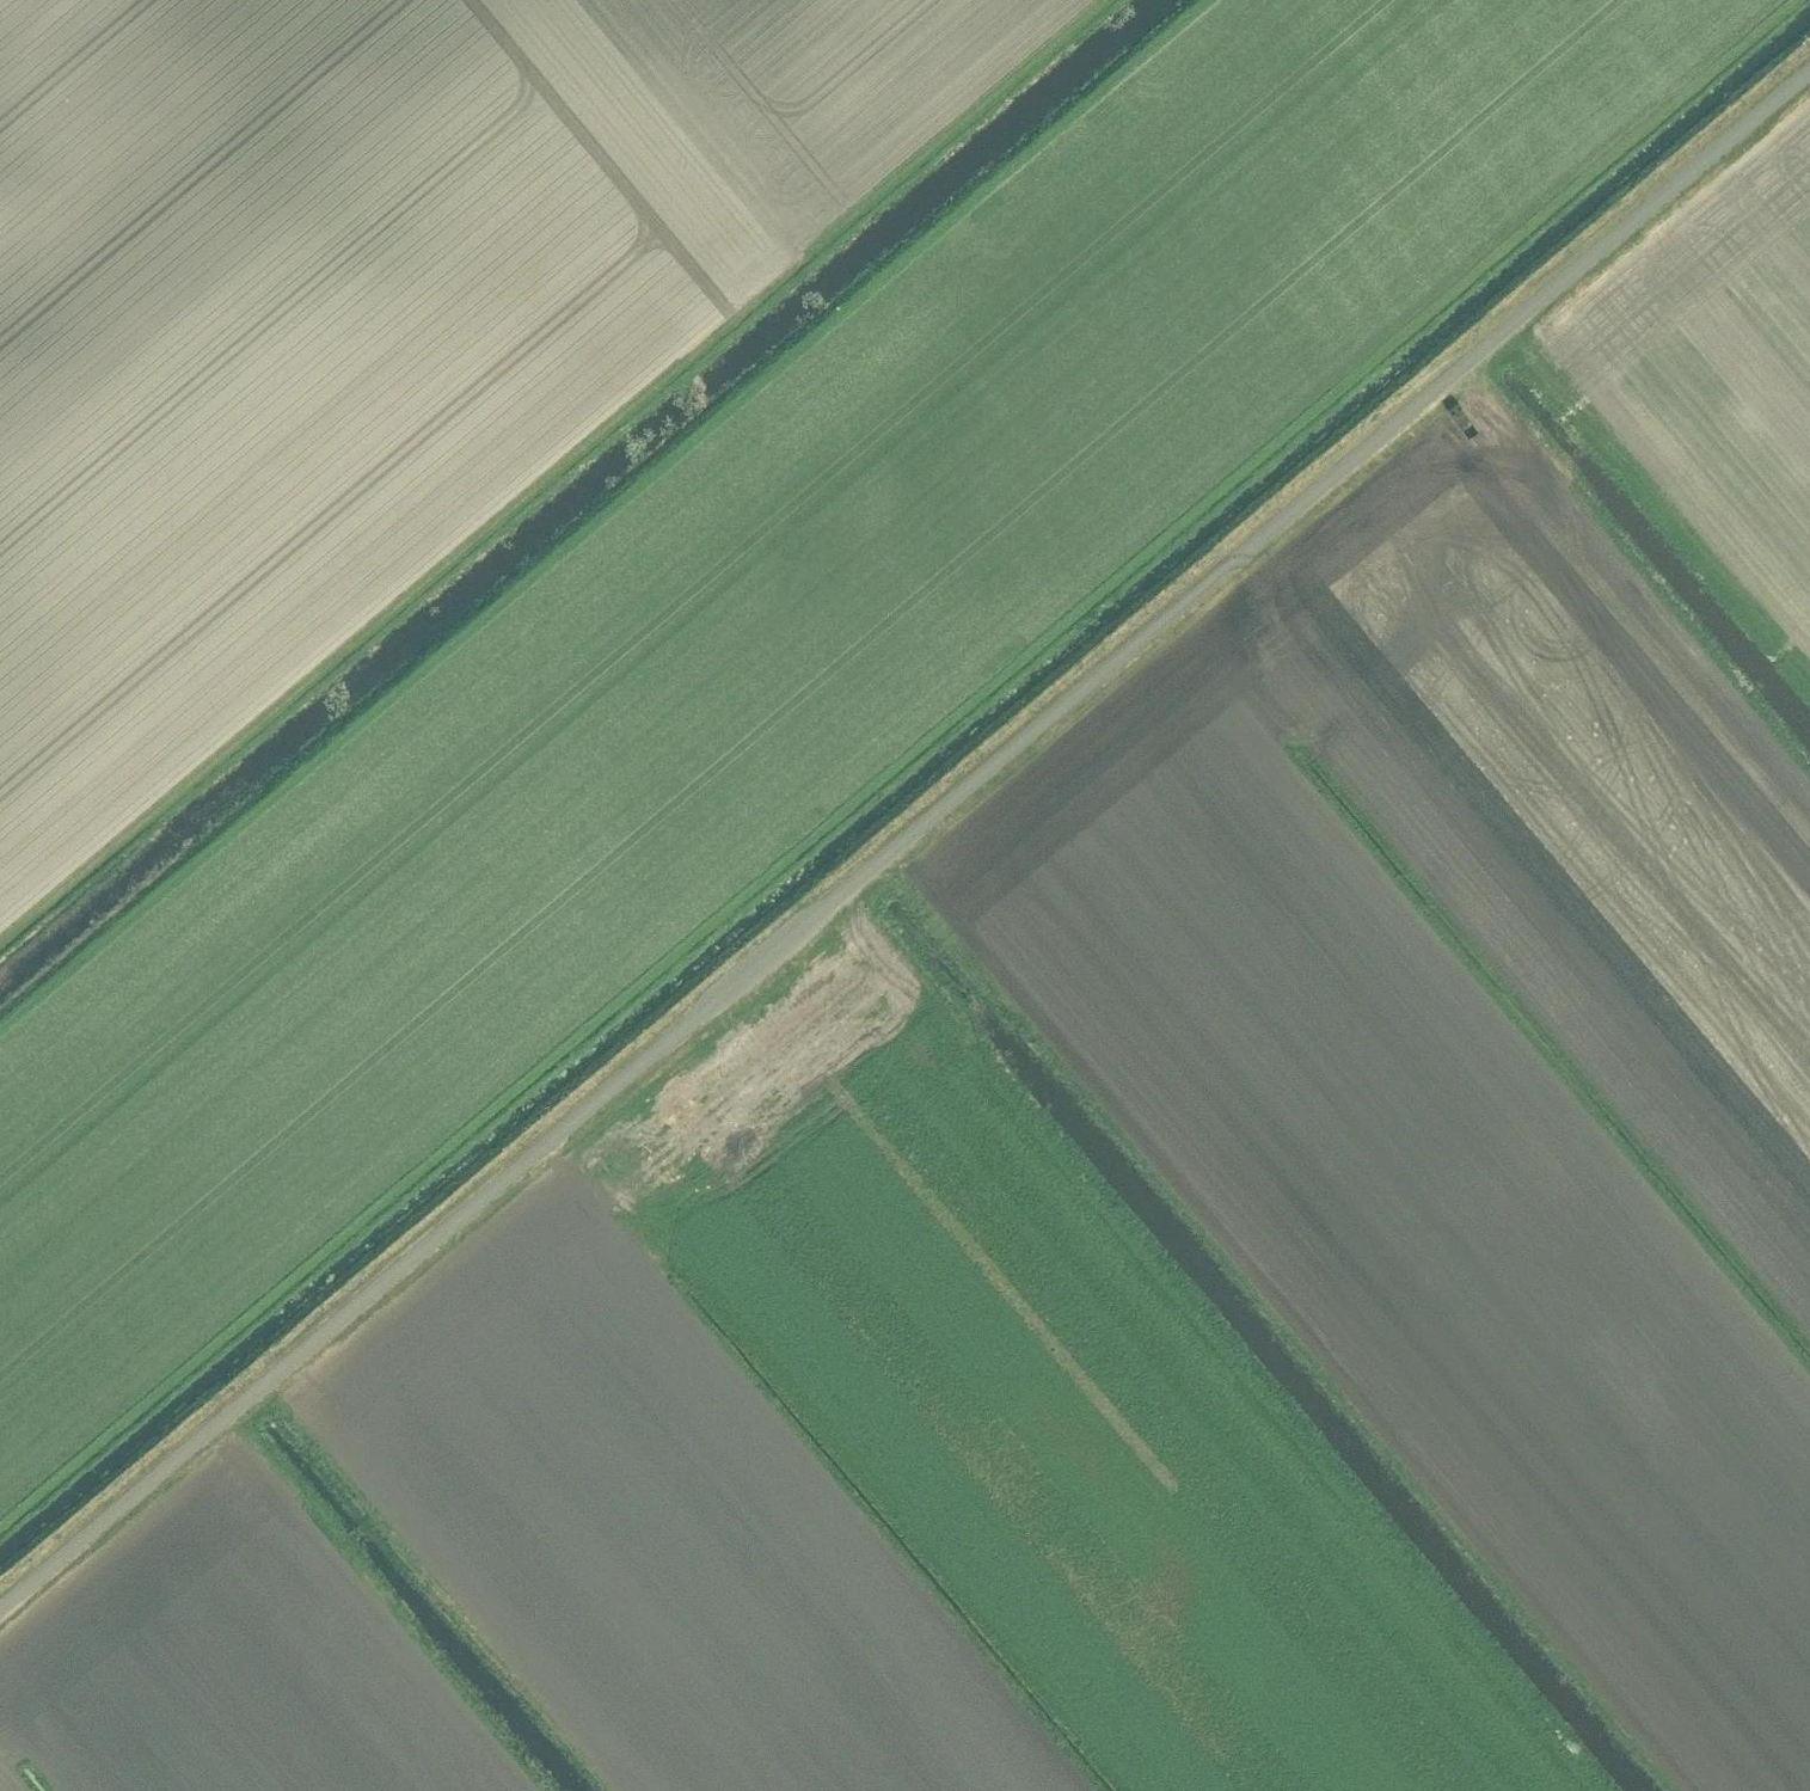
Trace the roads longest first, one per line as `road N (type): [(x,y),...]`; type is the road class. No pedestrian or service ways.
road 1 (unclassified): [(0,1604),(1809,73)]

